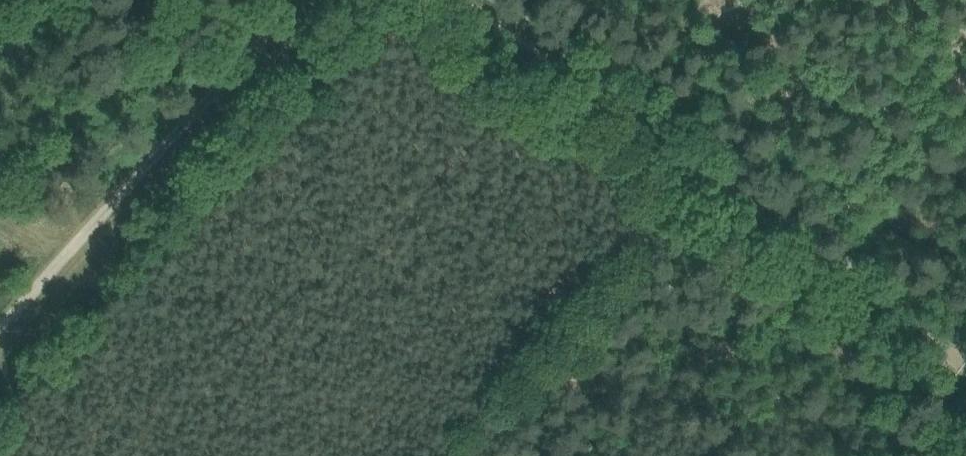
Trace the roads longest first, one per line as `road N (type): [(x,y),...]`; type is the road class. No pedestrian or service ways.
road 1 (track): [(475,0),(965,367)]

